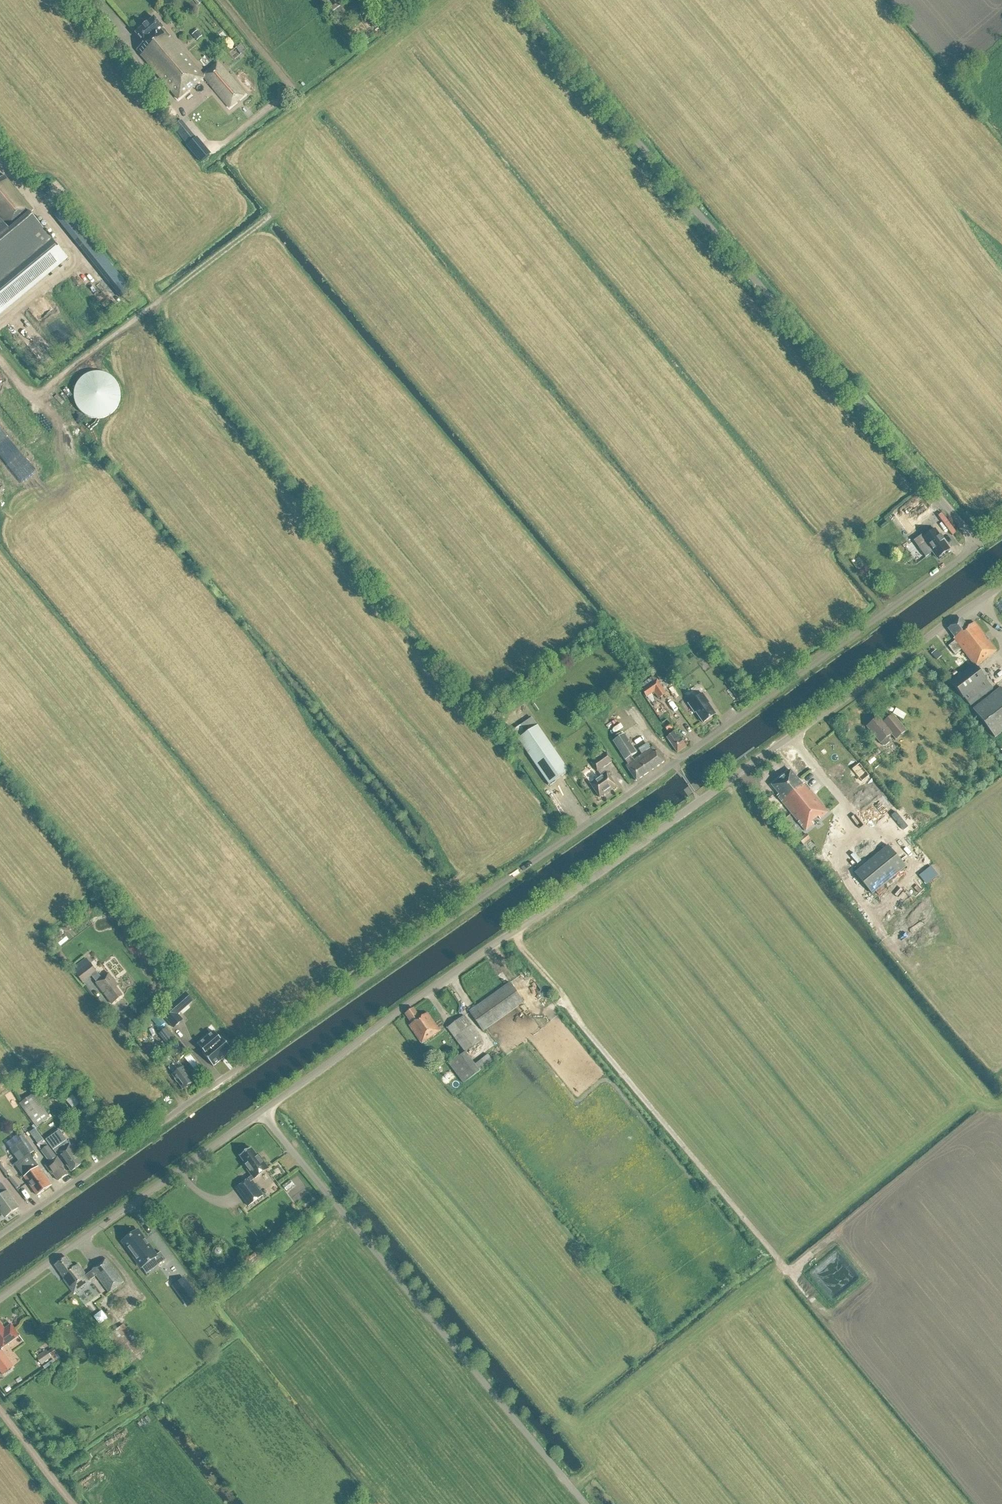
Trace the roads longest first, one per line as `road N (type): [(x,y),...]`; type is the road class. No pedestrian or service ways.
road 1 (unclassified): [(0,1237),(978,546)]
road 2 (unclassified): [(264,1114),(423,992),(1001,585)]
road 3 (unclassified): [(978,546),(518,0)]
road 4 (unclassified): [(581,1503),(264,1114)]
road 5 (unclassified): [(0,1301),(264,1114)]

